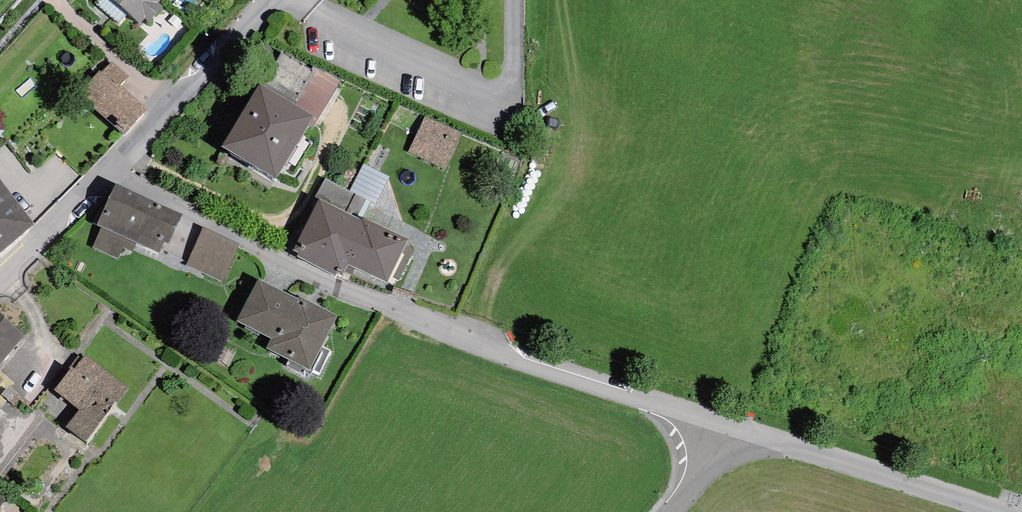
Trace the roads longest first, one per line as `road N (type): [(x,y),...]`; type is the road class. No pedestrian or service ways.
road 1 (unclassified): [(111,167),(364,299),(730,419)]
road 2 (unclassified): [(1021,508),(730,419)]
road 3 (residential): [(111,167),(265,0)]
road 4 (residential): [(0,276),(111,167)]

